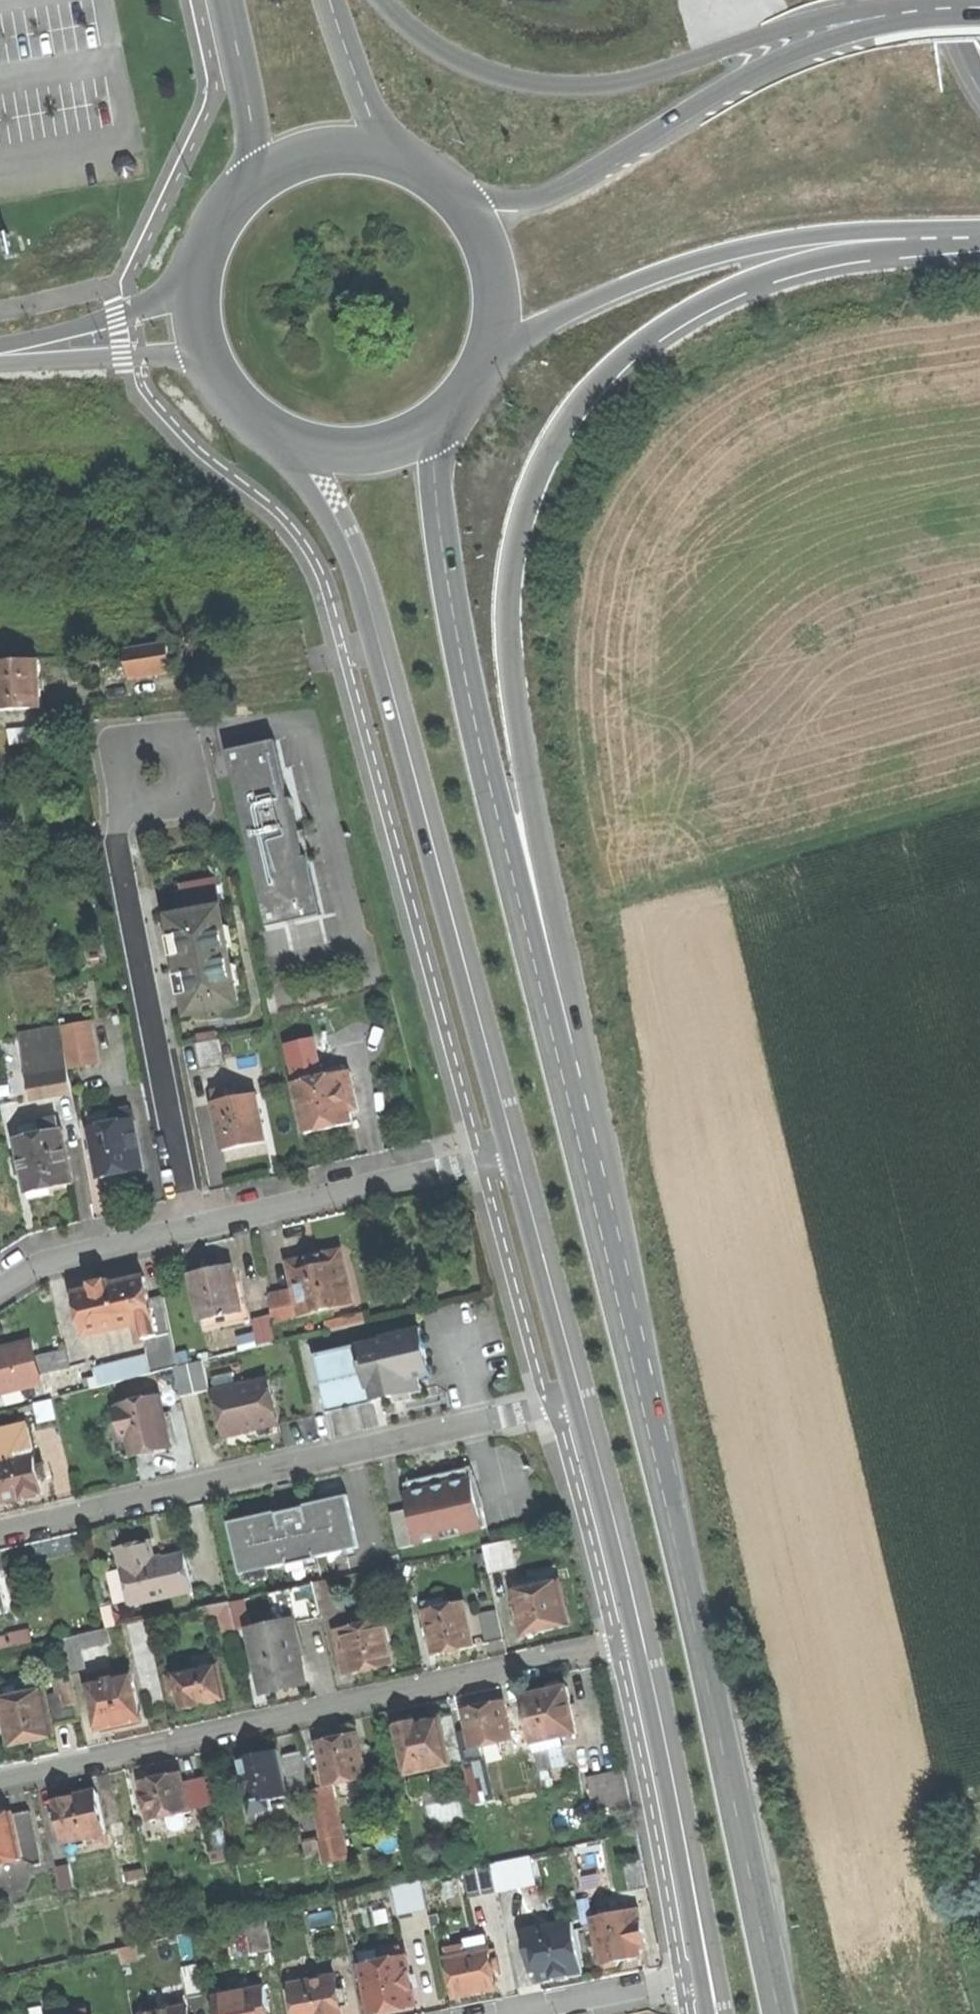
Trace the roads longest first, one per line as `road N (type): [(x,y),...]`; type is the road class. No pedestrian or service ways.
road 1 (secondary): [(613,1282),(622,1223),(516,728),(509,565),(524,501),(578,405),(674,320),(797,264),(979,240)]
road 2 (secondary): [(613,1282),(473,712),(440,531),(433,426)]
road 3 (secondary): [(781,2013),(613,1282)]
road 4 (secondary): [(297,452),(347,528),(371,598),(516,1148)]
road 5 (residential): [(0,1778),(645,1637)]
road 6 (secondary): [(979,14),(907,5),(833,15),(620,83),(563,87),(456,59),(382,0)]
road 7 (residential): [(0,1532),(583,1394)]
road 8 (secondary): [(979,16),(911,20),(829,39),(748,74),(540,196),(469,196)]
road 9 (secondary): [(497,339),(661,272),(757,244),(835,232),(979,228)]
road 10 (residential): [(193,1225),(118,854),(124,815),(151,772)]
road 11 (secondary): [(645,1637),(712,1975)]
road 12 (residential): [(193,1225),(516,1148)]
road 13 (secondary): [(516,1148),(583,1394)]
road 14 (secondary): [(583,1394),(645,1637)]
road 15 (unclassified): [(198,279),(168,299),(0,346)]
road 16 (unclassified): [(0,354),(206,359)]
road 17 (residential): [(0,1288),(46,1263),(193,1225)]
road 18 (residential): [(712,1975),(517,2013)]
road 19 (secondary): [(227,0),(250,112),(254,180)]
road 20 (secondary): [(384,147),(330,0)]
road 21 (secondary): [(497,339),(491,241),(469,196)]
road 22 (secondary): [(297,452),(392,446),(433,426)]
road 23 (secondary): [(384,147),(338,145),(293,157),(254,180)]
road 24 (secondary): [(206,359),(228,398),(297,452)]

